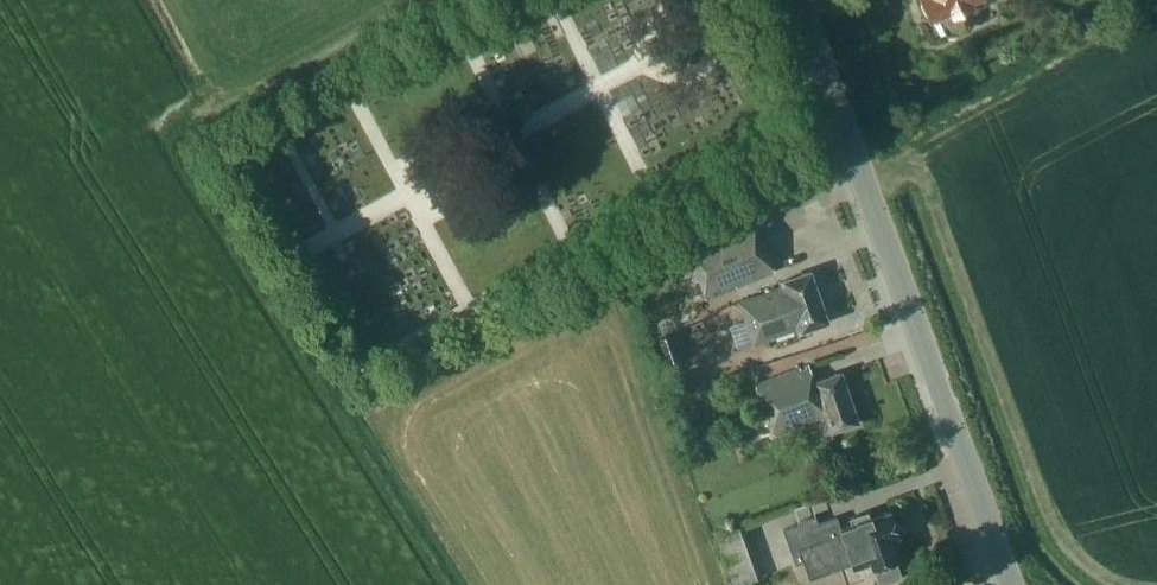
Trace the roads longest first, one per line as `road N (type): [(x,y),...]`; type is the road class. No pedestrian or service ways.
road 1 (tertiary): [(1013,584),(791,0)]

